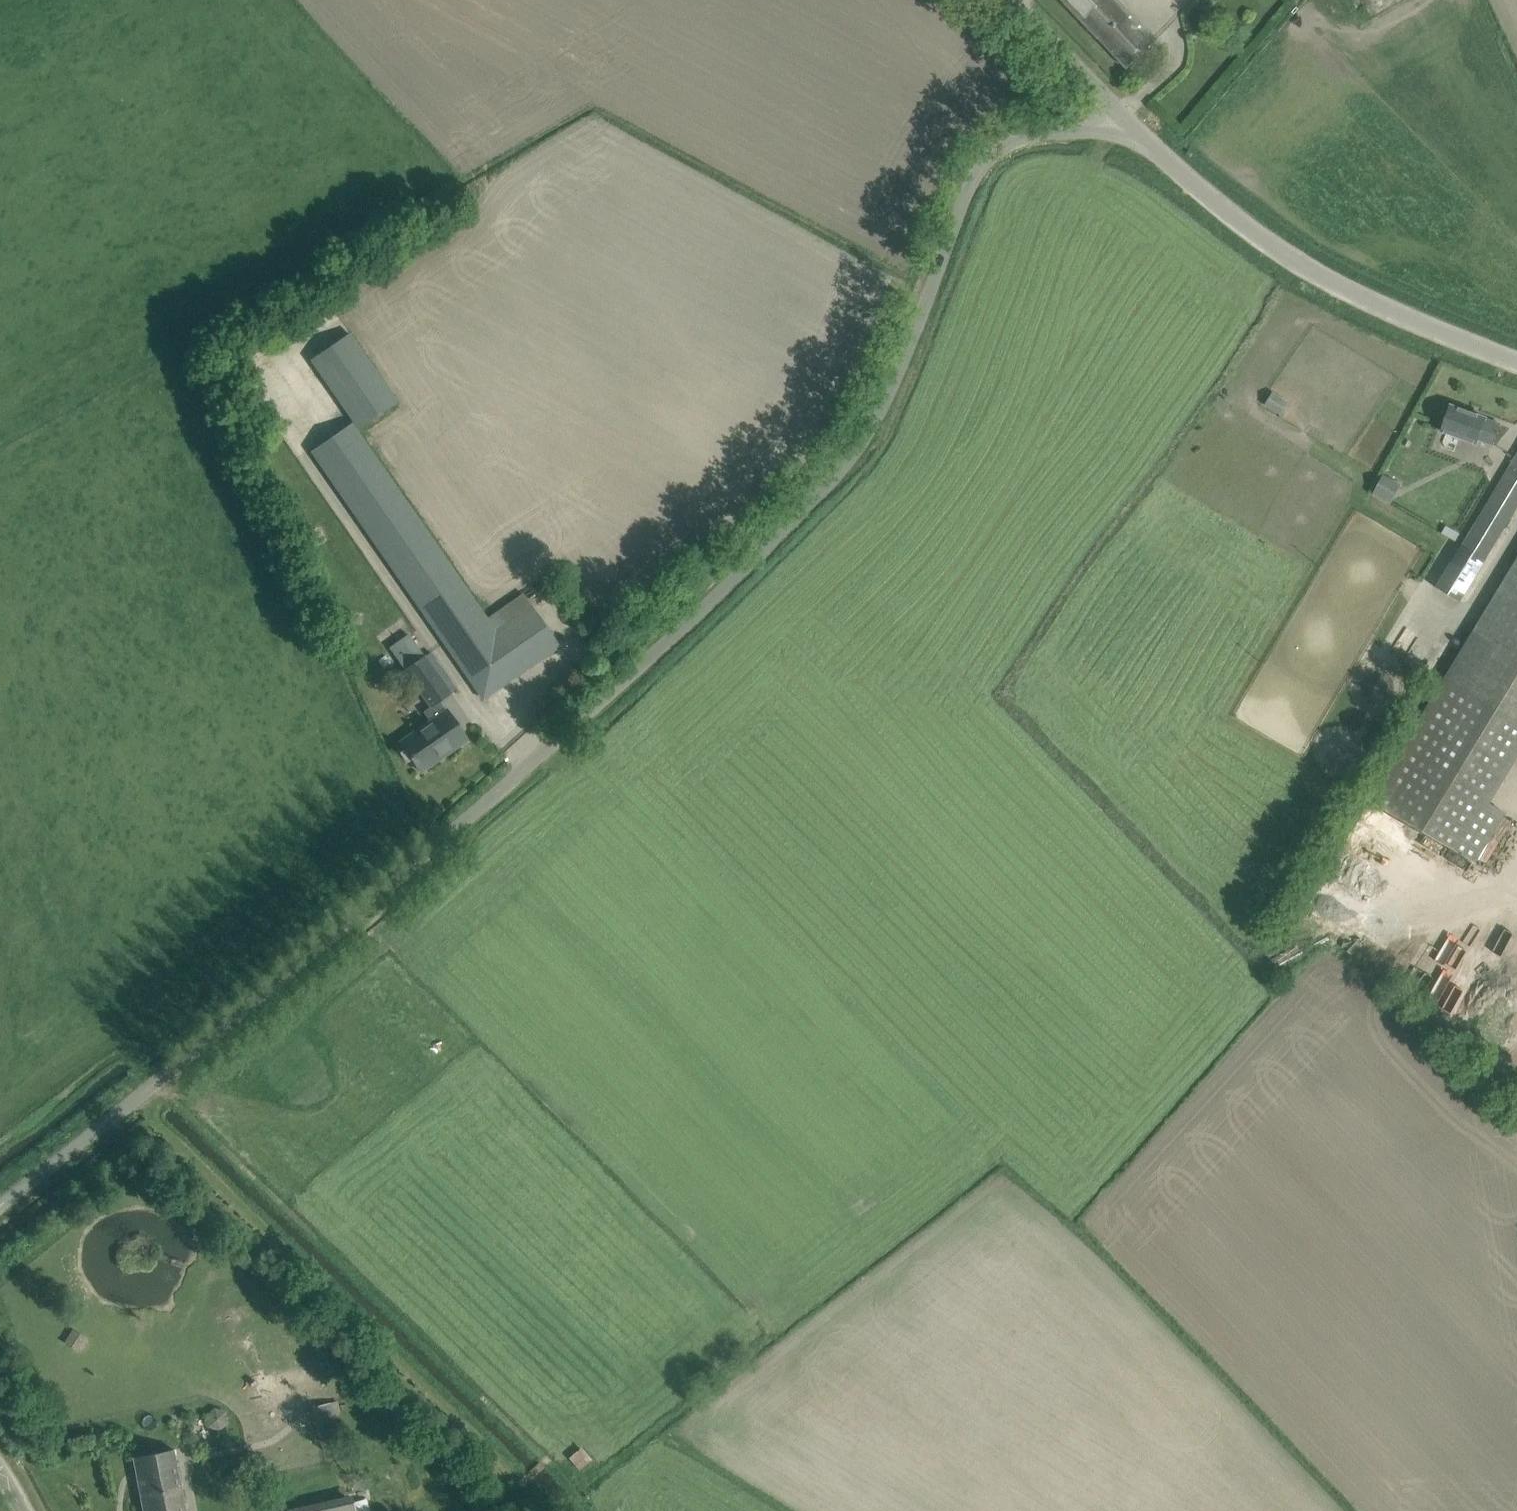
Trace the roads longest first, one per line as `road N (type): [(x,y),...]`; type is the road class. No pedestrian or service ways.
road 1 (unclassified): [(0,1212),(800,505),(867,416),(961,176),(983,149),(1014,131),(1111,118)]
road 2 (unclassified): [(1516,368),(1329,287),(1219,220),(1111,118)]
road 3 (unclassified): [(1111,118),(997,0)]

